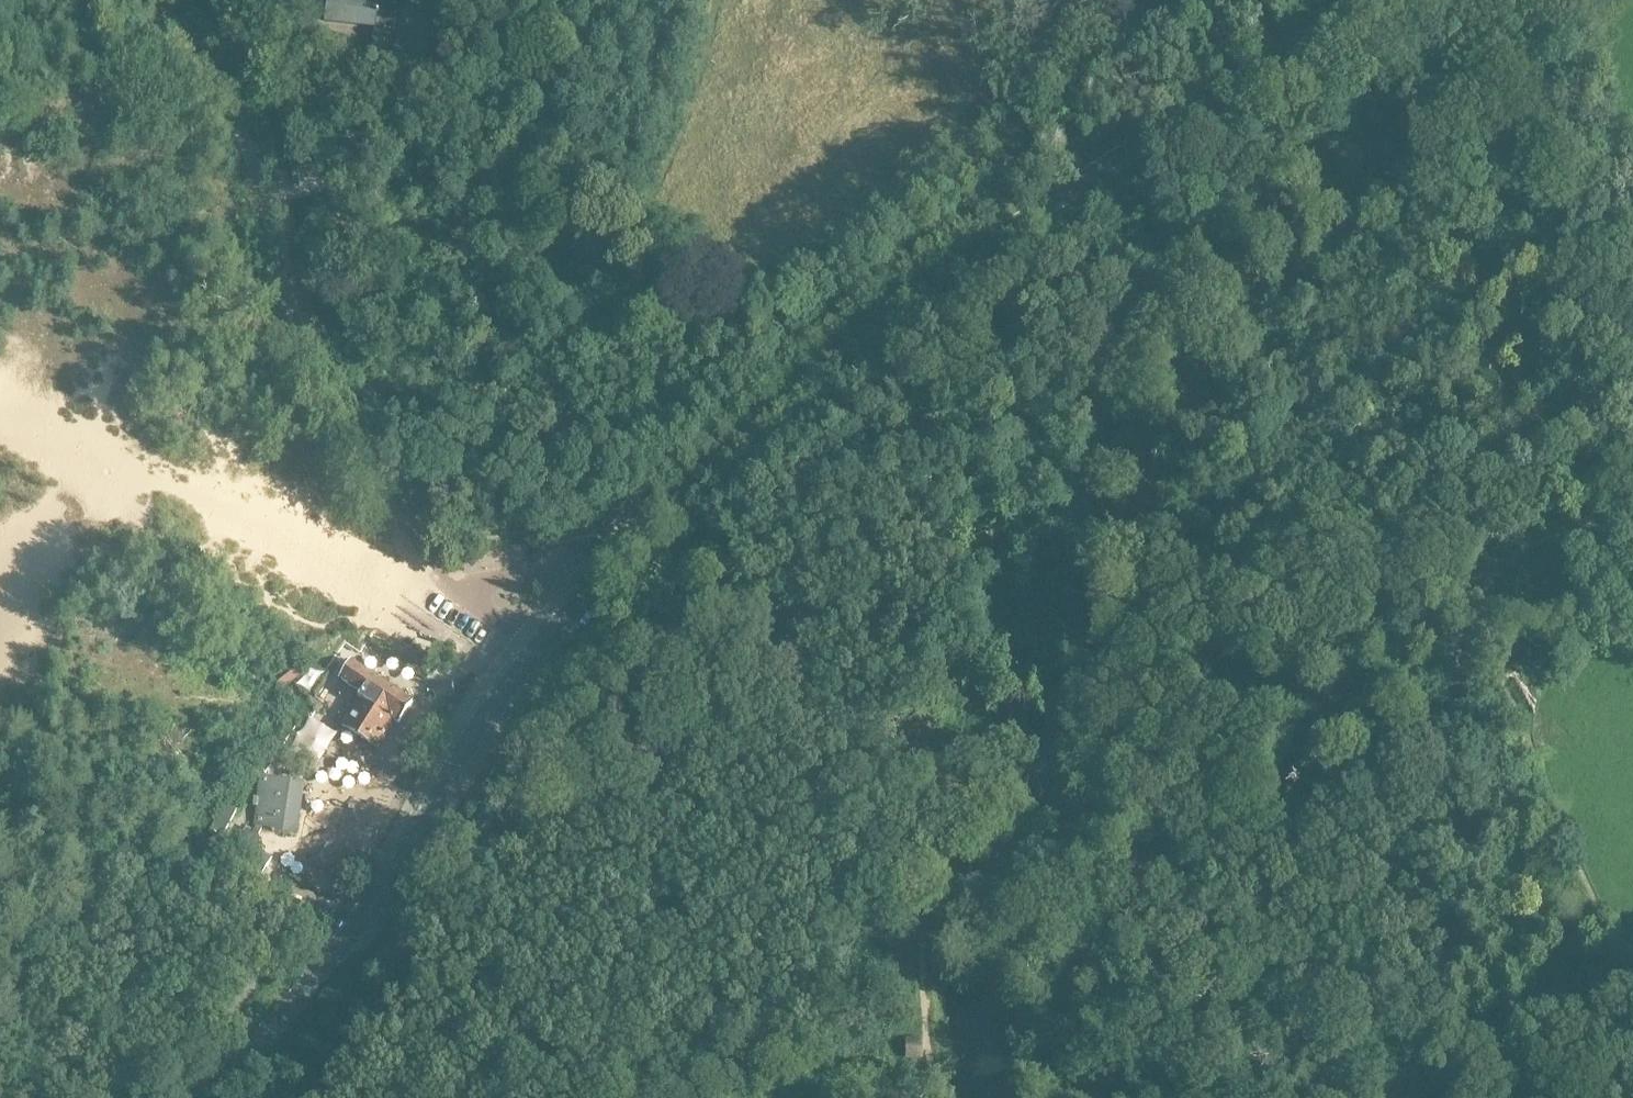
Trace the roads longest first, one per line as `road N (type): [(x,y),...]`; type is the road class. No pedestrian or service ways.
road 1 (tertiary): [(214,1097),(396,872),(499,695),(705,475),(833,356),(926,287),(1137,145),(1320,47),(1372,0)]
road 2 (track): [(265,190),(345,168),(439,109),(491,59),(501,34),(487,0)]
road 3 (unclassified): [(413,544),(520,643)]
road 4 (track): [(748,435),(692,375),(673,336)]

